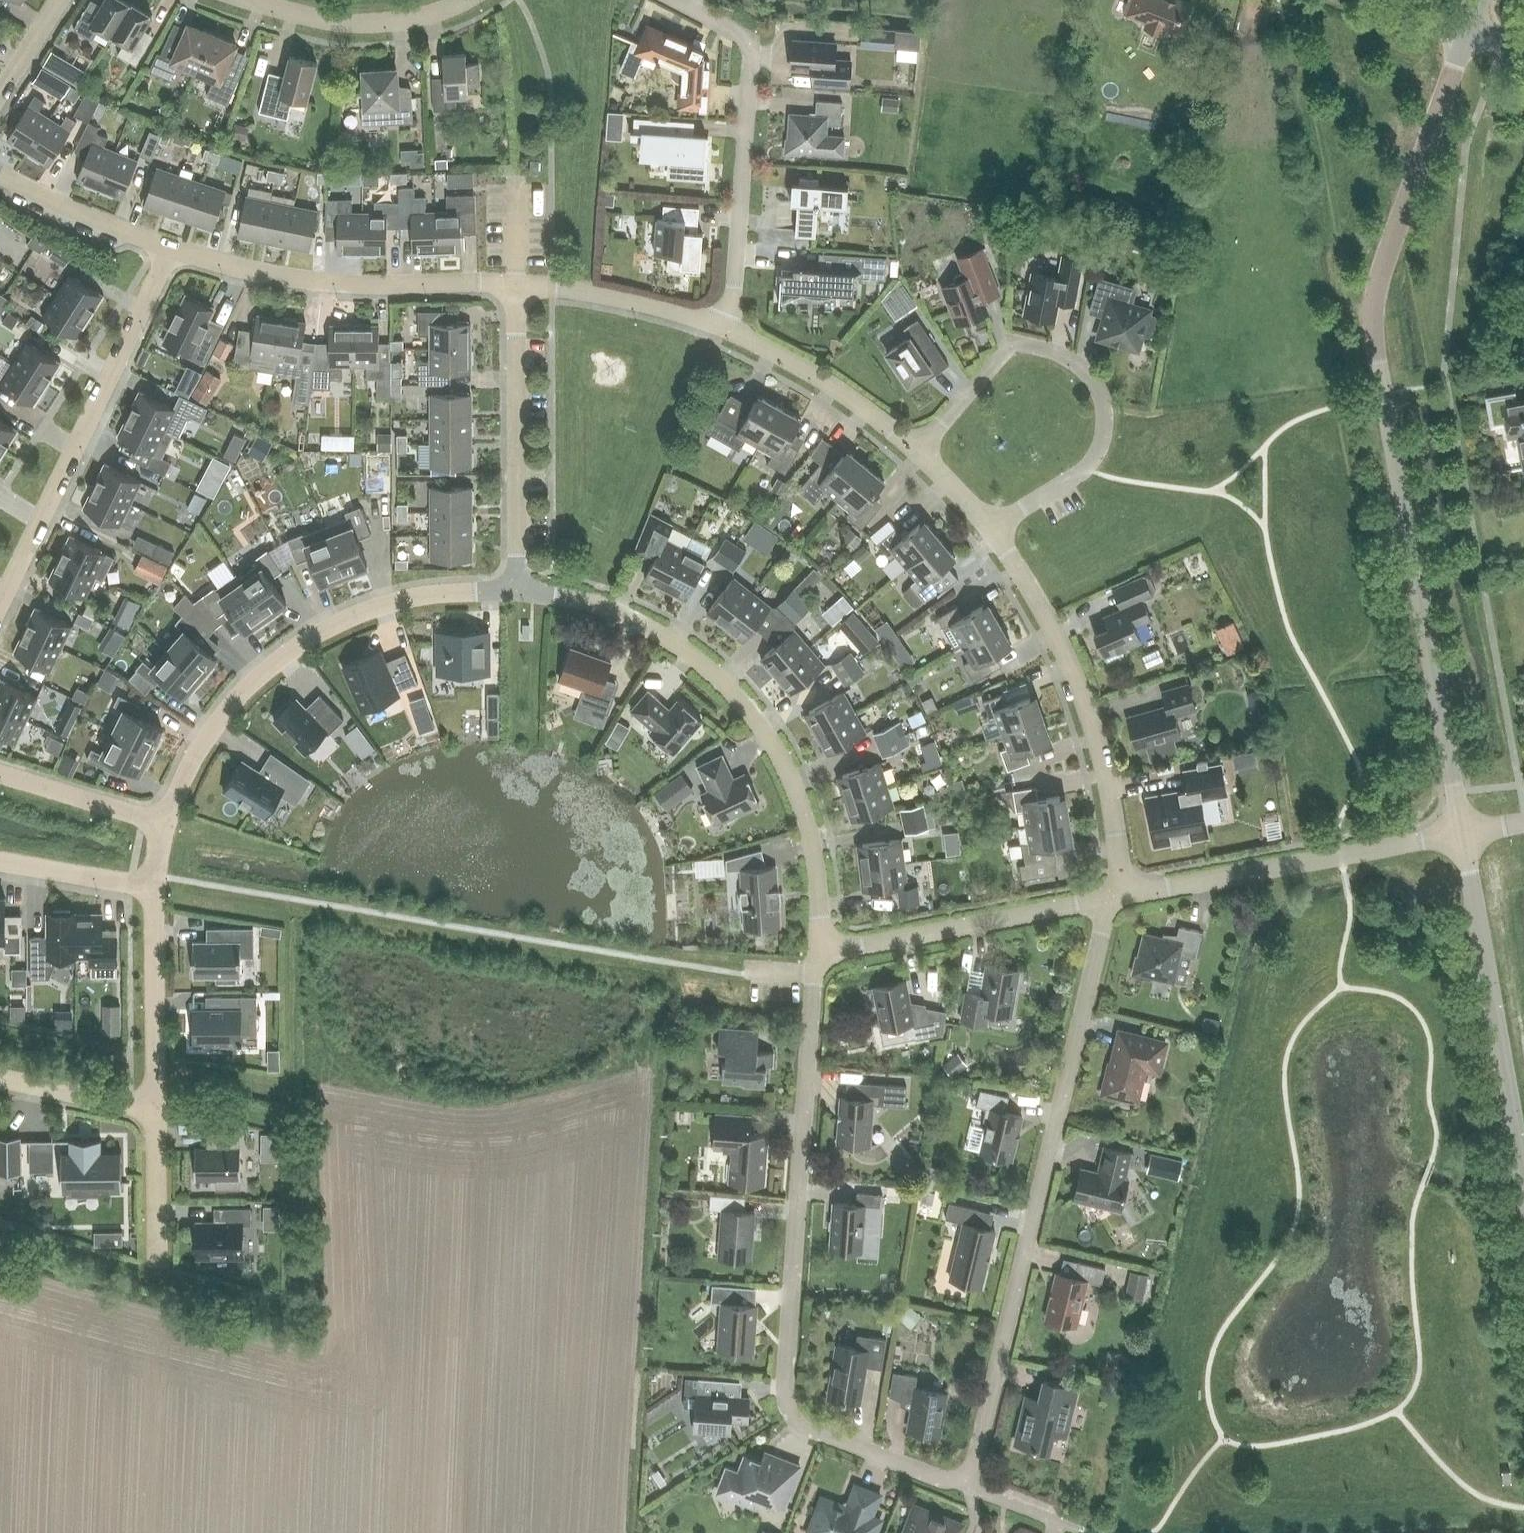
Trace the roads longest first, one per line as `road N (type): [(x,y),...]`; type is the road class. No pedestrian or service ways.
road 1 (unclassified): [(1461,836),(1375,320),(1379,281),(1468,30)]
road 2 (residential): [(967,1486),(798,1425),(785,1403),(816,950)]
road 3 (residential): [(967,1486),(1104,921),(1118,896)]
road 4 (residential): [(816,950),(815,867),(799,799),(784,764),(724,683),(665,635),(589,603),(518,588)]
road 5 (residential): [(518,588),(390,604),(315,632),(232,701),(163,822)]
road 6 (residential): [(994,527),(1087,465),(1100,426),(1095,388),(1074,362),(1007,346),(919,447)]
road 7 (residential): [(1118,896),(1114,823),(1083,700),(994,527)]
road 8 (residential): [(0,601),(170,249)]
road 9 (residential): [(725,326),(751,54),(741,36),(674,0)]
road 10 (unclassified): [(1523,1190),(1461,836)]
road 11 (residential): [(1118,896),(1461,836)]
road 12 (residential): [(514,289),(284,276),(170,249)]
road 13 (residential): [(816,950),(1118,896)]
road 14 (residential): [(518,588),(514,289)]
road 15 (residential): [(919,447),(847,395),(725,326)]
road 16 (residential): [(463,0),(408,18),(361,22),(241,0)]
road 17 (residential): [(155,890),(153,1109)]
road 18 (residential): [(725,326),(645,303),(514,289)]
road 19 (residential): [(170,249),(0,172)]
road 20 (residential): [(0,772),(163,822)]
road 21 (residential): [(155,890),(0,861)]
road 22 (residential): [(153,1109),(0,1078)]
road 23 (residential): [(1095,1532),(967,1486)]
road 24 (residential): [(153,1109),(155,1242)]

